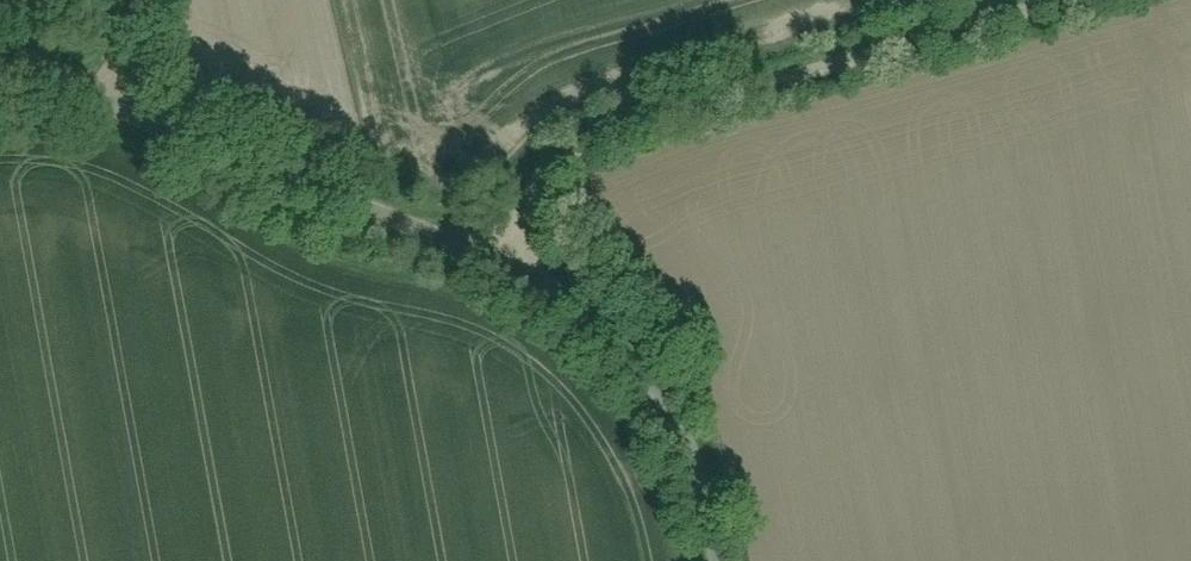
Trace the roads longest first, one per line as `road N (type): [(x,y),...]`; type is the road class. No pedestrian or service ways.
road 1 (residential): [(1083,0),(645,116),(583,142),(544,176),(501,259)]
road 2 (residential): [(501,259),(133,115)]
road 3 (residential): [(501,259),(606,336),(657,400),(701,560)]
road 4 (residential): [(133,115),(0,62)]

